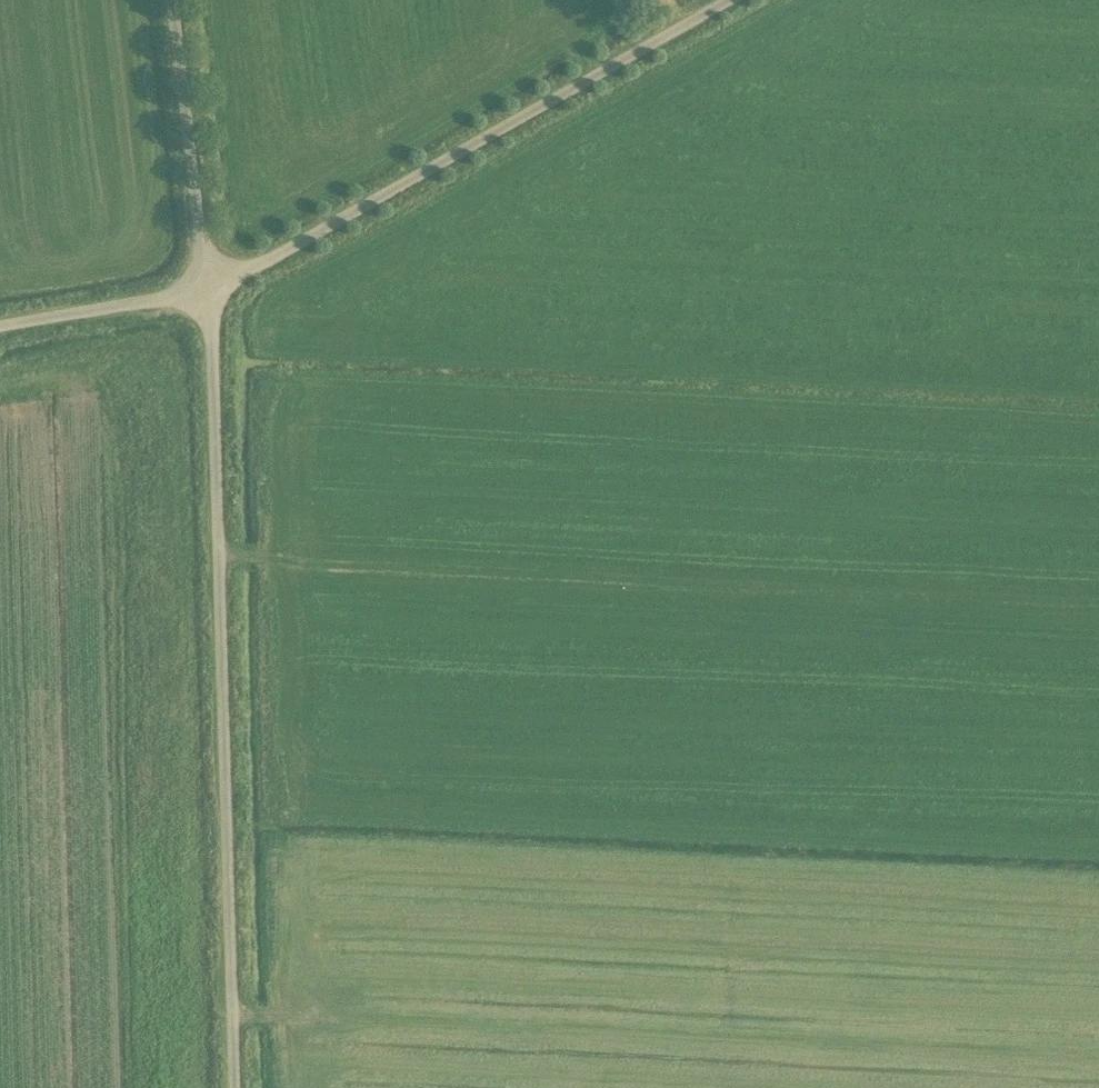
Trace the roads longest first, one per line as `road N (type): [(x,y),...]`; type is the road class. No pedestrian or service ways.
road 1 (unclassified): [(240,1087),(203,287)]
road 2 (unclassified): [(203,287),(262,265),(729,0)]
road 3 (unclassified): [(203,287),(169,0)]
road 4 (unclassified): [(0,326),(203,287)]

